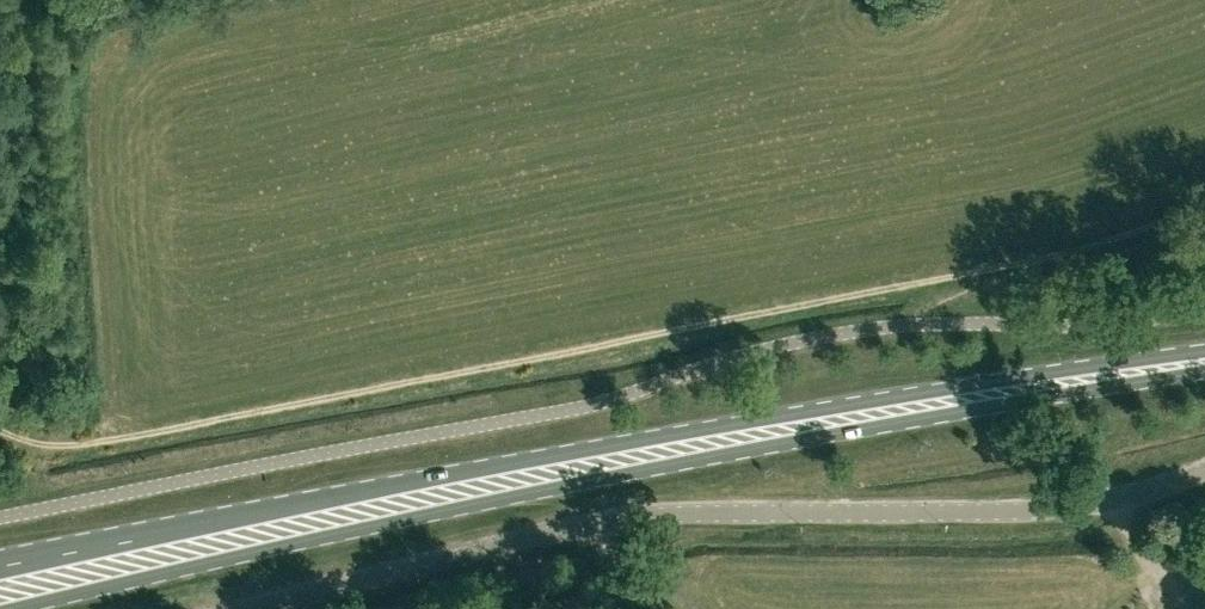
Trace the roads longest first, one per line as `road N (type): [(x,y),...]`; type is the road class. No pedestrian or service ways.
road 1 (primary): [(1105,375),(824,408),(0,568)]
road 2 (primary): [(21,608),(1105,375)]
road 3 (unclassified): [(253,608),(634,517),(1072,506),(1204,472)]

